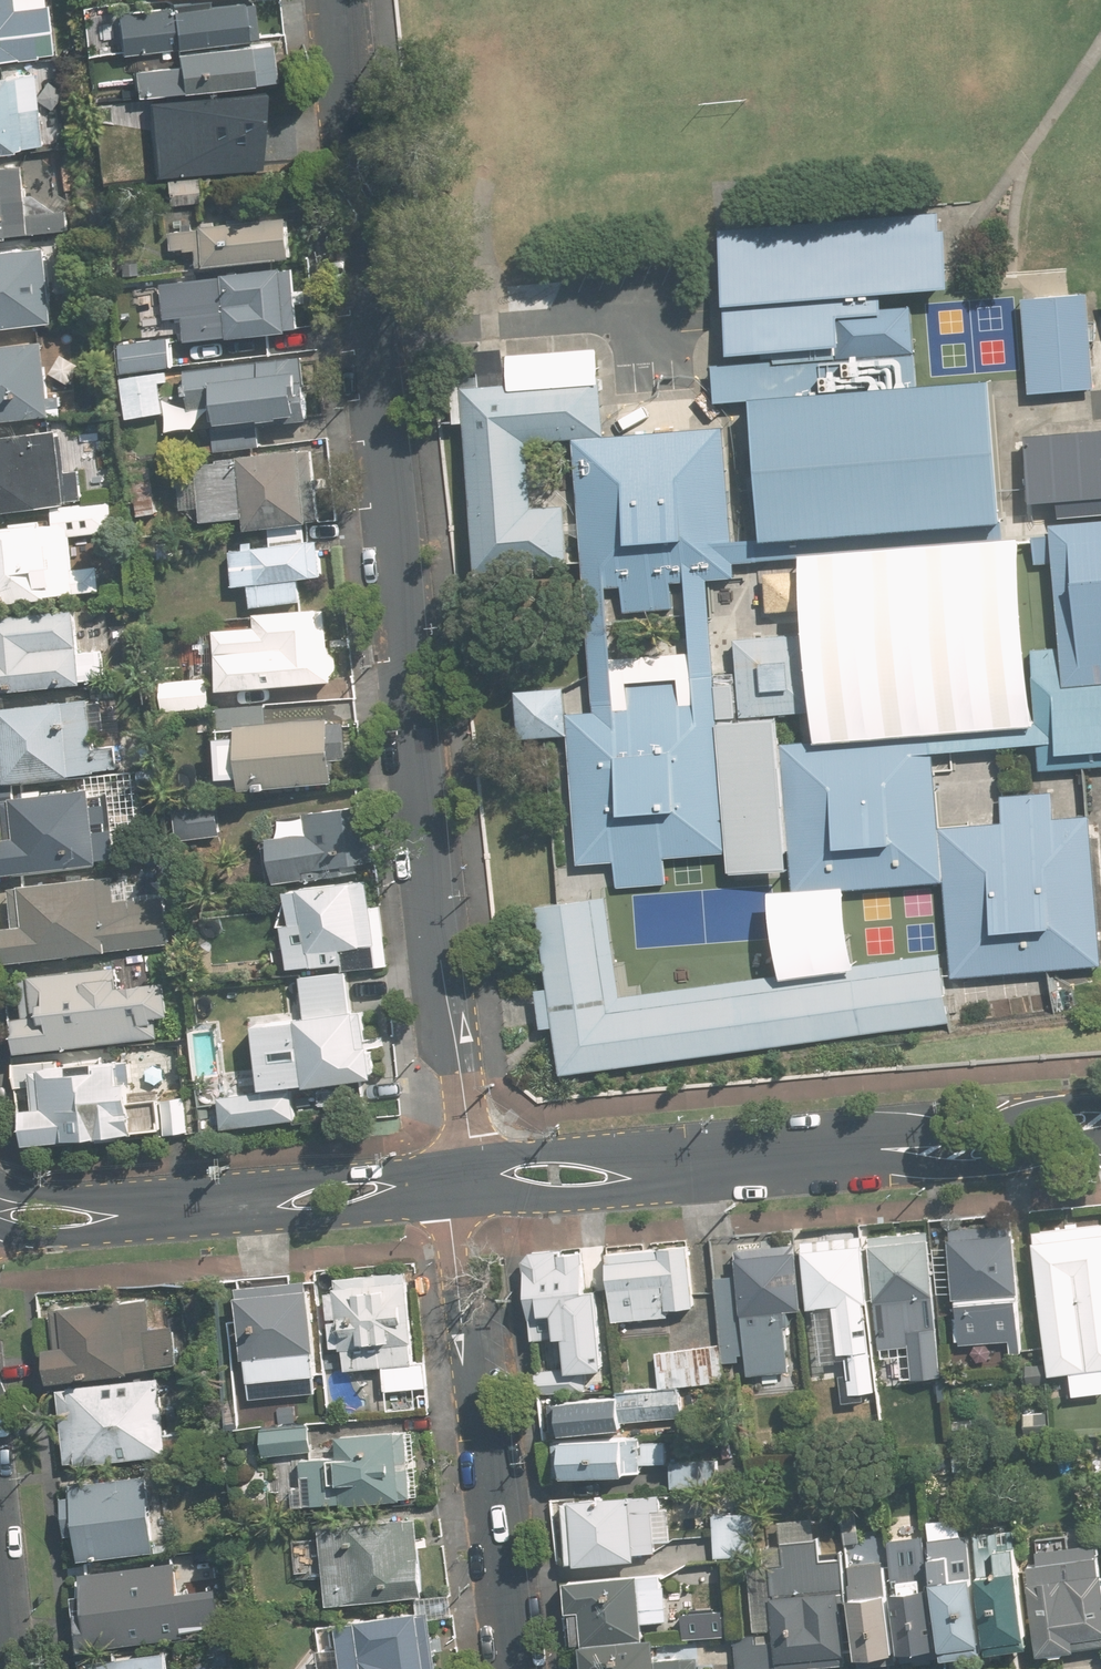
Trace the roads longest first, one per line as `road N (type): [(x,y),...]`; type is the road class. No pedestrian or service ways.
road 1 (residential): [(465,1162),(467,1114),(444,984),(336,0)]
road 2 (residential): [(511,1668),(475,1351),(455,1279),(457,1203)]
road 3 (tertiary): [(884,1153),(1046,1103),(1100,1105)]
road 4 (tertiary): [(662,1170),(884,1153)]
road 5 (tertiary): [(1100,1139),(1018,1159),(946,1163),(884,1153)]
road 6 (tertiary): [(261,1203),(338,1174),(465,1162)]
road 7 (tertiary): [(662,1170),(575,1196),(457,1203)]
road 8 (tertiary): [(465,1162),(553,1155),(662,1170)]
road 9 (tertiary): [(457,1203),(326,1214),(261,1203)]
road 10 (tertiary): [(138,1214),(61,1235),(0,1222)]
road 11 (tertiary): [(0,1184),(138,1214)]
road 12 (tertiary): [(138,1214),(261,1203)]

